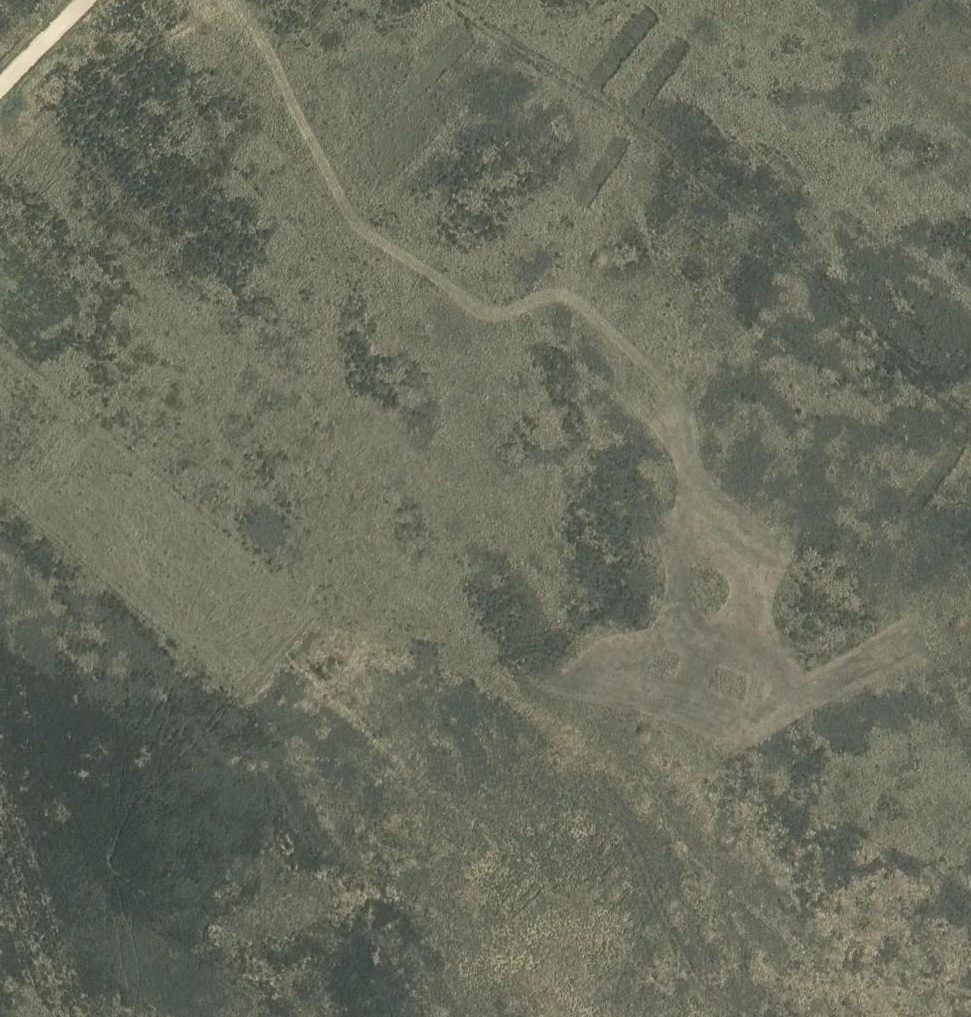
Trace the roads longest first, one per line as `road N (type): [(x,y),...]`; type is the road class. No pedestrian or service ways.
road 1 (track): [(0,87),(85,0)]

